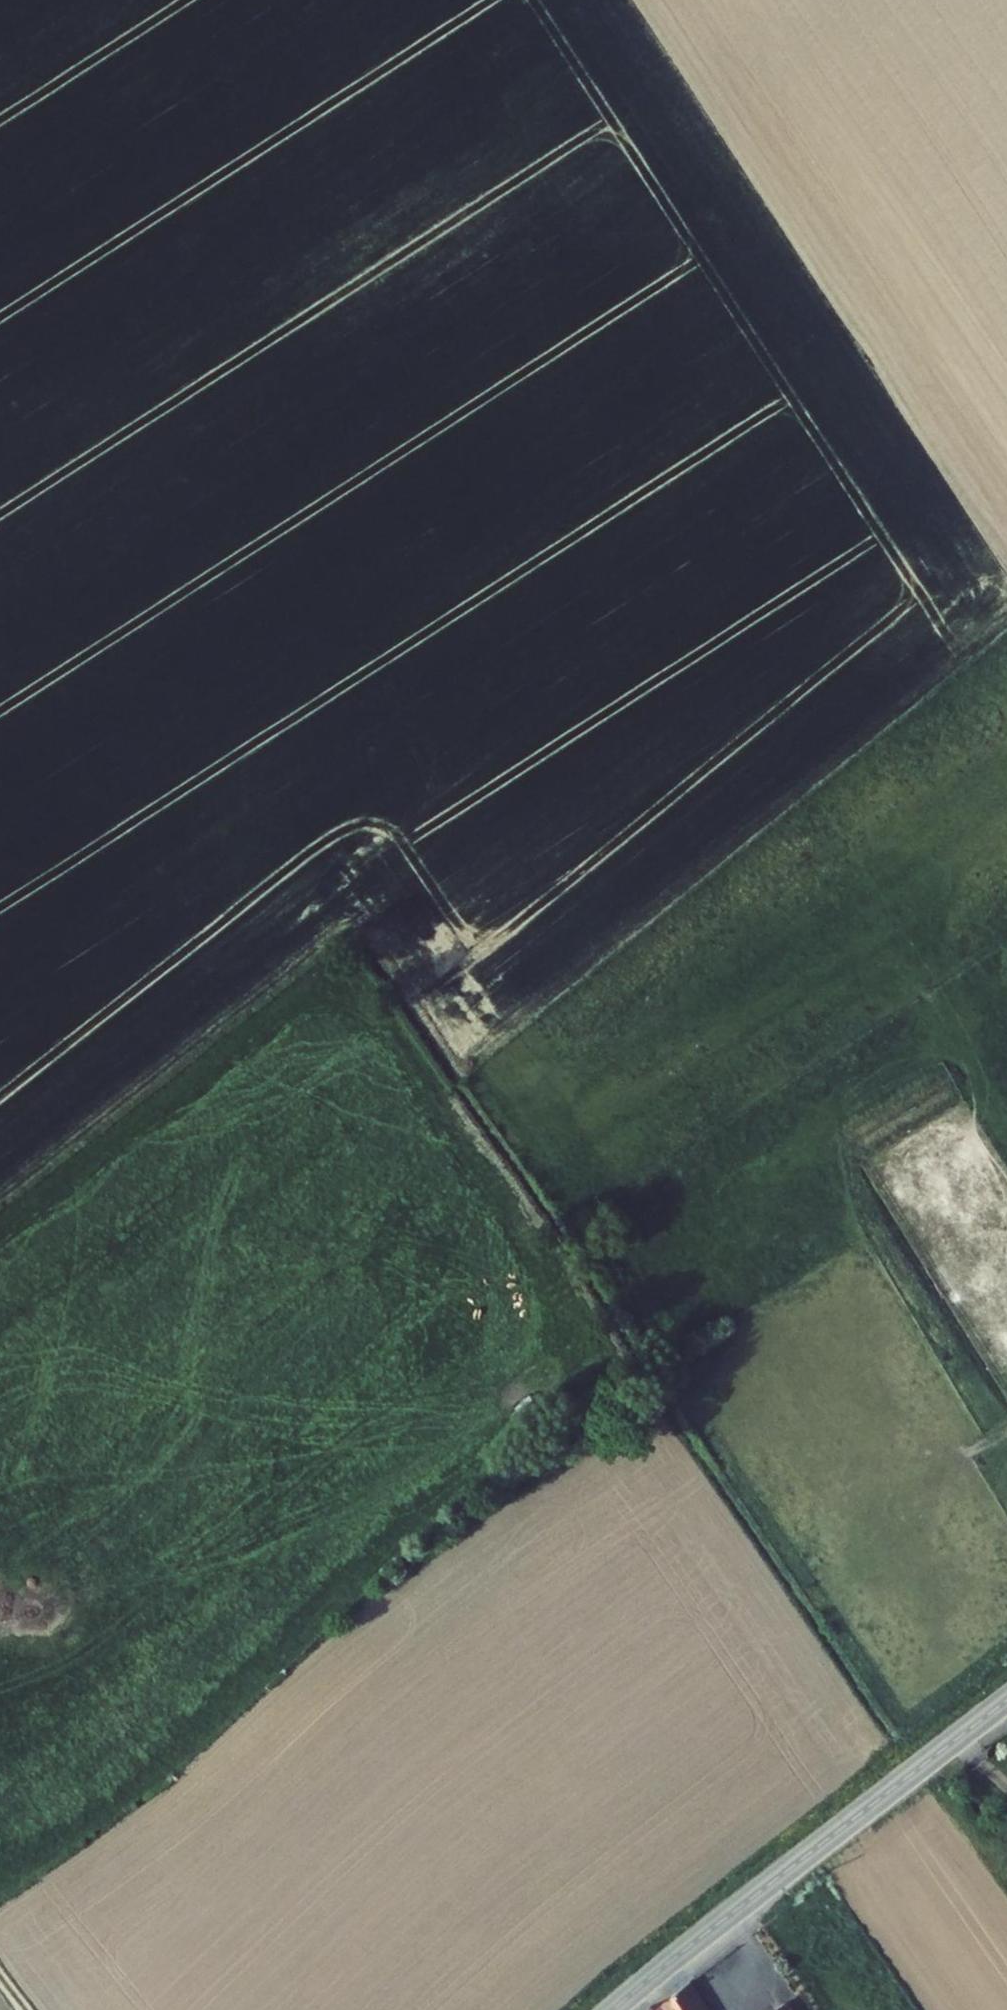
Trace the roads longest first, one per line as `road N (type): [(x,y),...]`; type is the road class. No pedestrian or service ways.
road 1 (tertiary): [(1006,1700),(612,2009)]

